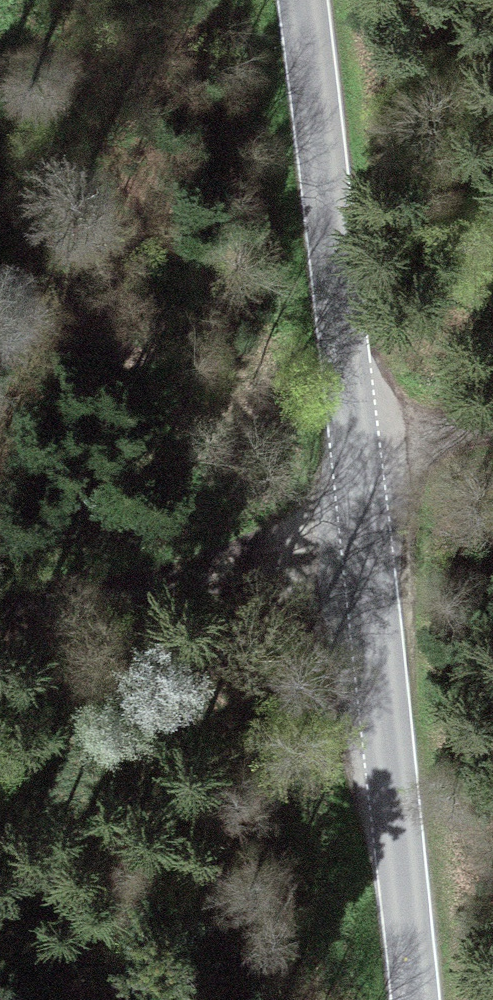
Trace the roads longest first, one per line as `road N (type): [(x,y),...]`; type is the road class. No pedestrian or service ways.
road 1 (tertiary): [(302,0),(414,999)]
road 2 (track): [(0,621),(365,533)]
road 3 (track): [(492,421),(356,452)]

